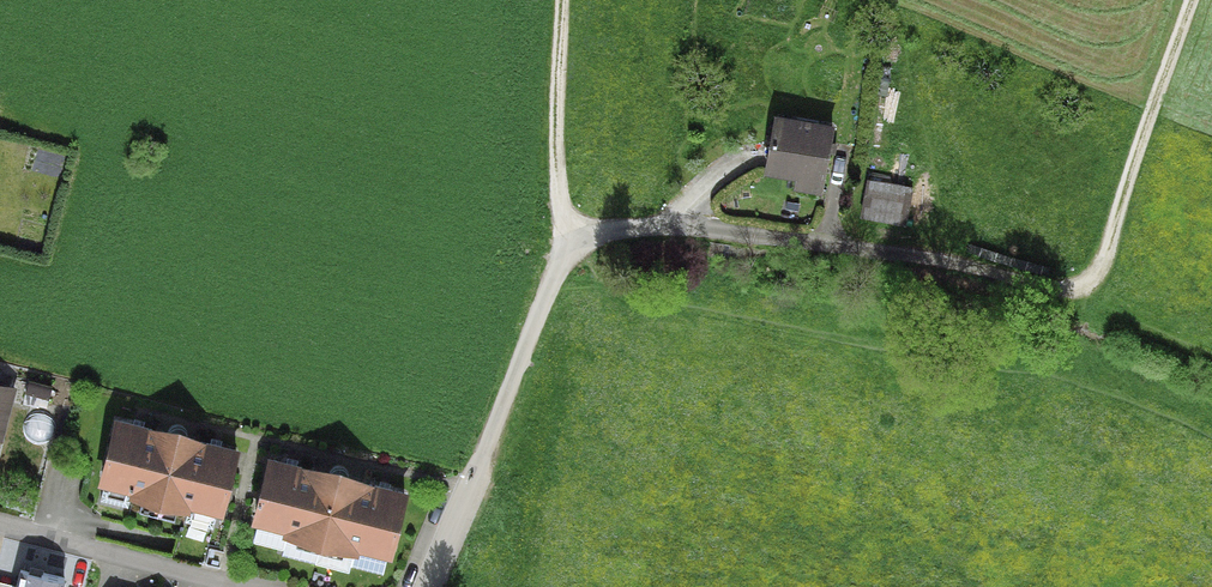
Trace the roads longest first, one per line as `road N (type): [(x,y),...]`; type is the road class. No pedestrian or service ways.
road 1 (residential): [(427,586),(554,281),(577,247),(613,231),(680,225),(872,252)]
road 2 (track): [(872,252),(1050,289),(1081,286),(1104,267),(1190,0)]
road 3 (track): [(577,247),(554,182),(562,0)]

